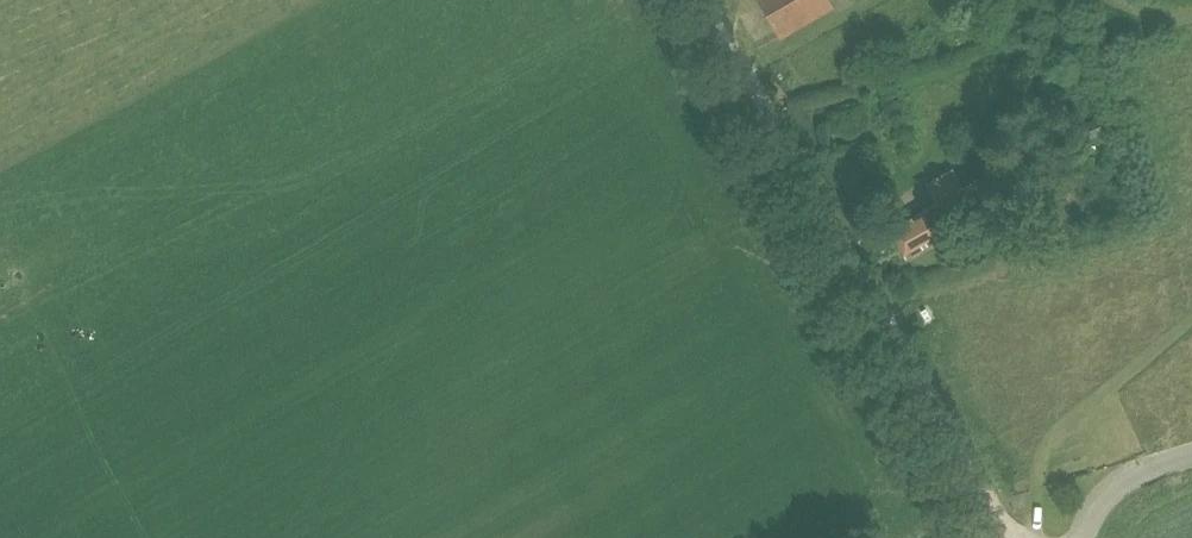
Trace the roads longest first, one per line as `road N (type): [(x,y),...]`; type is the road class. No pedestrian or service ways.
road 1 (track): [(1022,537),(1009,531),(710,0)]

